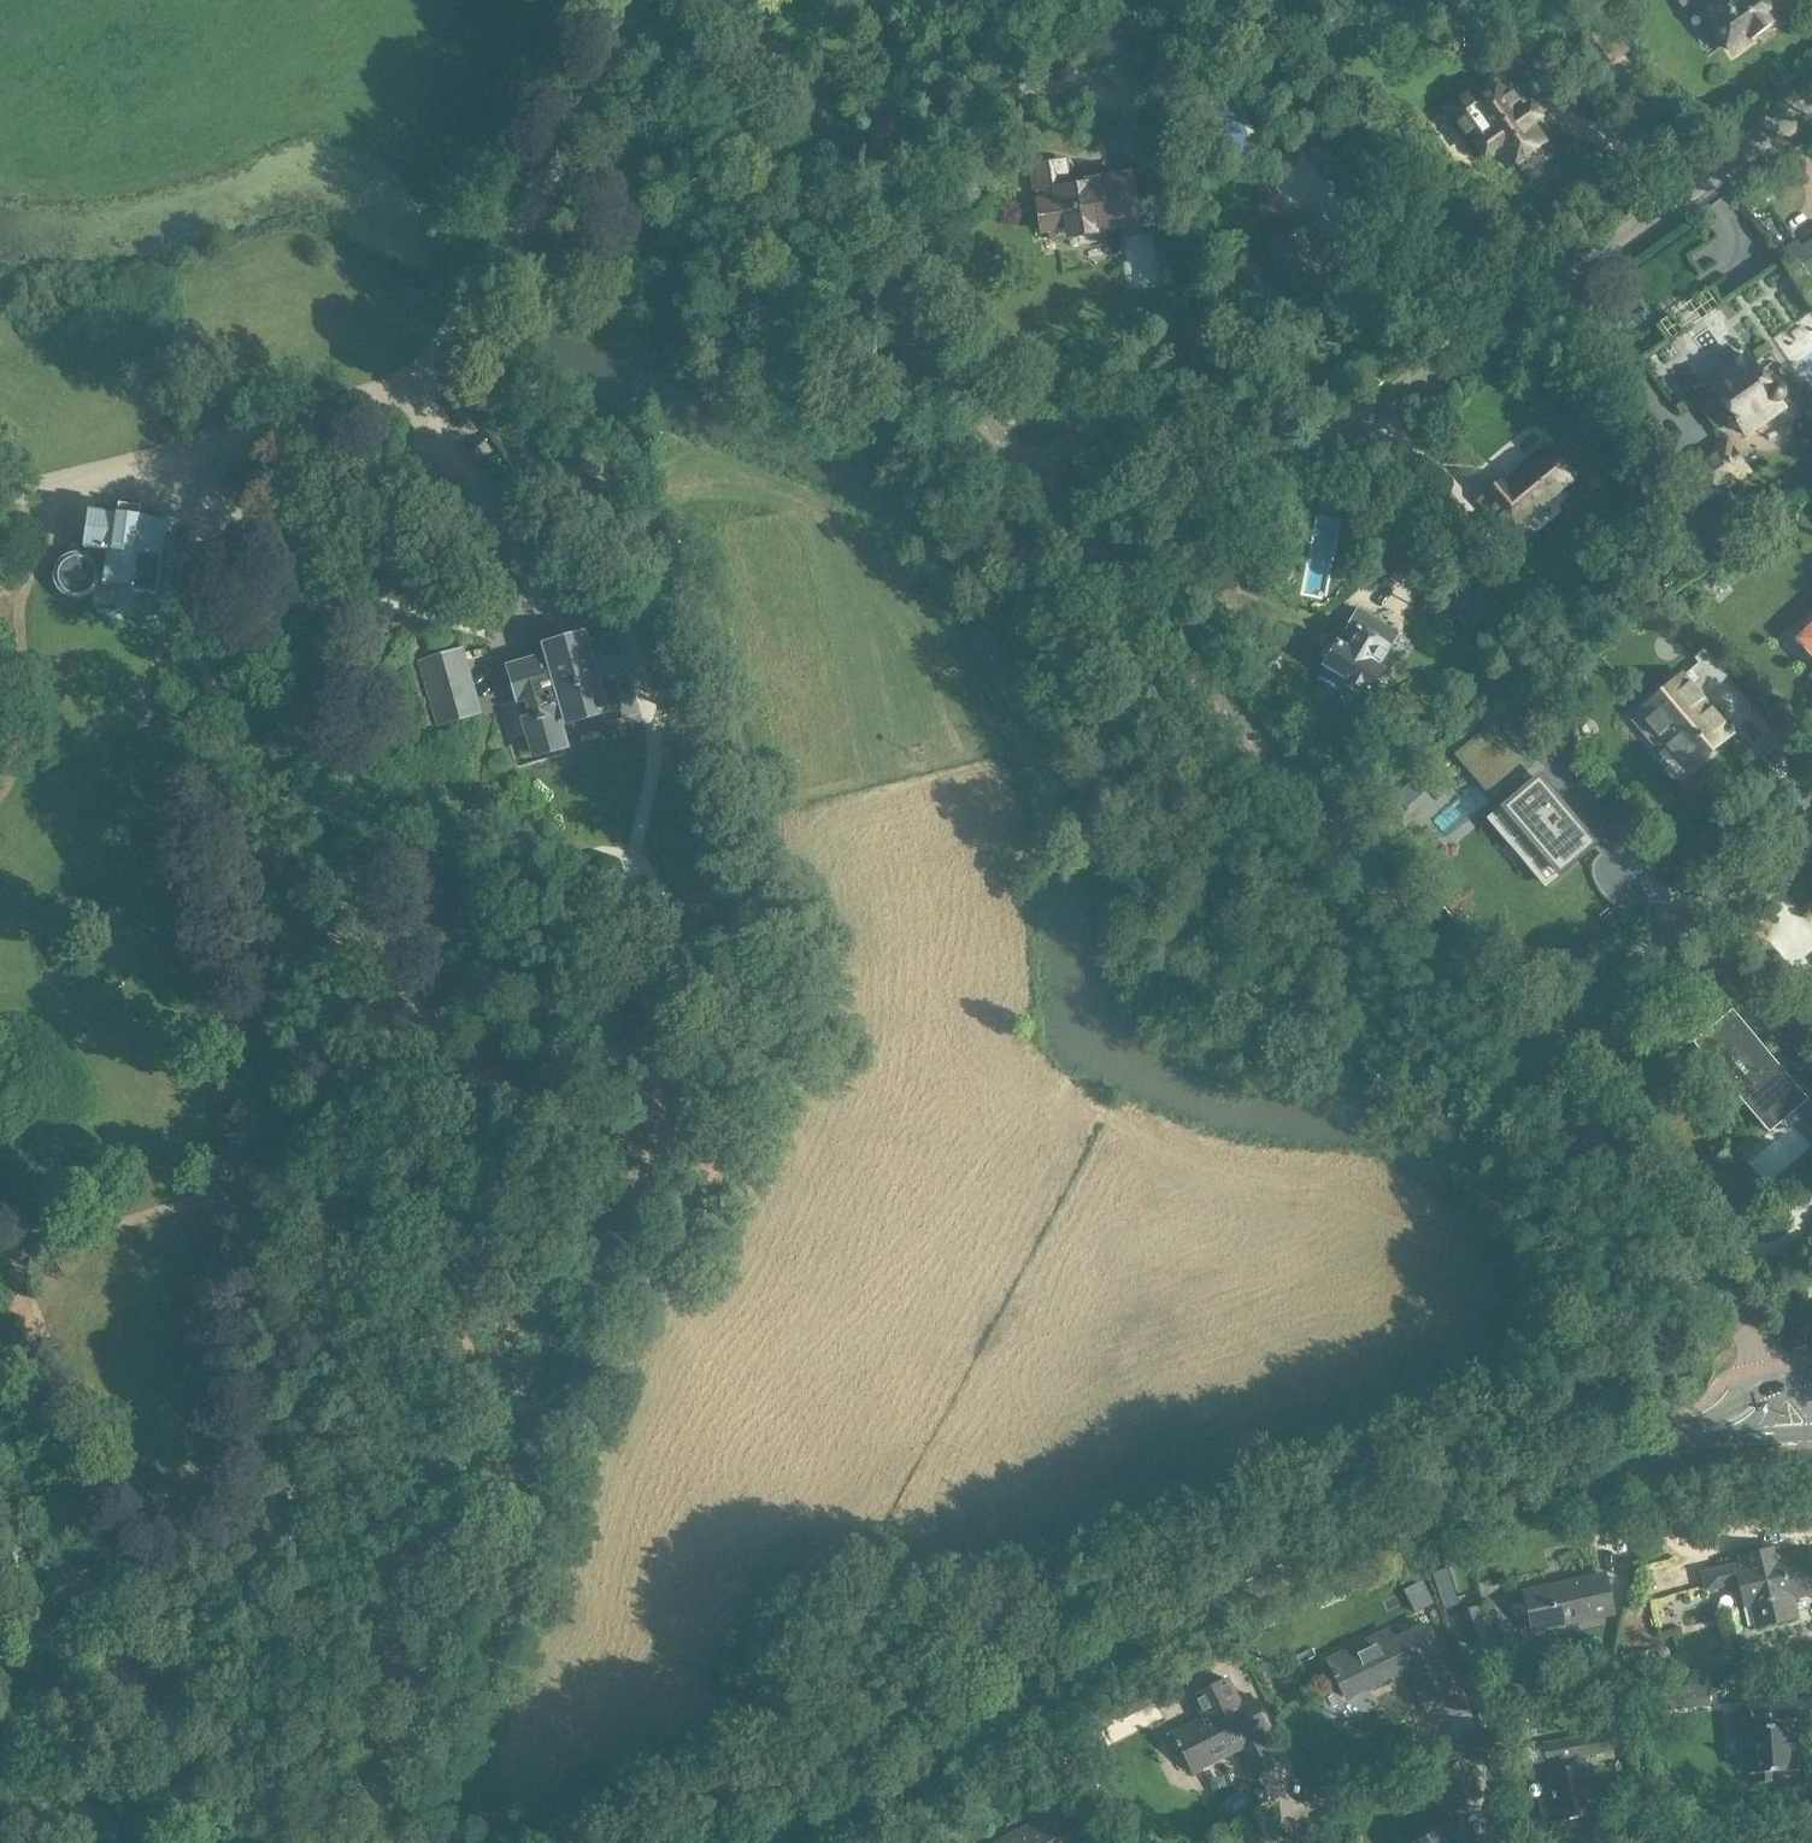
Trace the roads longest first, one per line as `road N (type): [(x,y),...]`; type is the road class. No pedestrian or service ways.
road 1 (secondary): [(793,1842),(1212,1597),(1375,1524),(1640,1452)]
road 2 (residential): [(1019,480),(1078,443),(1139,426),(1288,451),(1337,434),(1811,120)]
road 3 (tertiary): [(1525,1076),(1019,480)]
road 4 (track): [(169,464),(402,364),(452,317),(498,252),(637,24)]
road 5 (track): [(196,593),(364,597),(501,635),(538,615),(535,575),(402,364)]
road 6 (tertiary): [(1019,480),(616,0)]
road 7 (track): [(1769,1363),(1594,1321),(1324,1191)]
road 8 (track): [(0,1423),(217,1842)]
road 9 (track): [(0,482),(54,490),(169,464),(196,593),(178,623),(219,689)]
road 10 (tertiary): [(1784,1379),(1525,1076)]
road 11 (residential): [(1525,1076),(1811,827)]
road 12 (track): [(388,1842),(458,1595)]
road 13 (secondary): [(1784,1379),(1640,1452)]
road 14 (residential): [(1297,1842),(1422,1760)]

